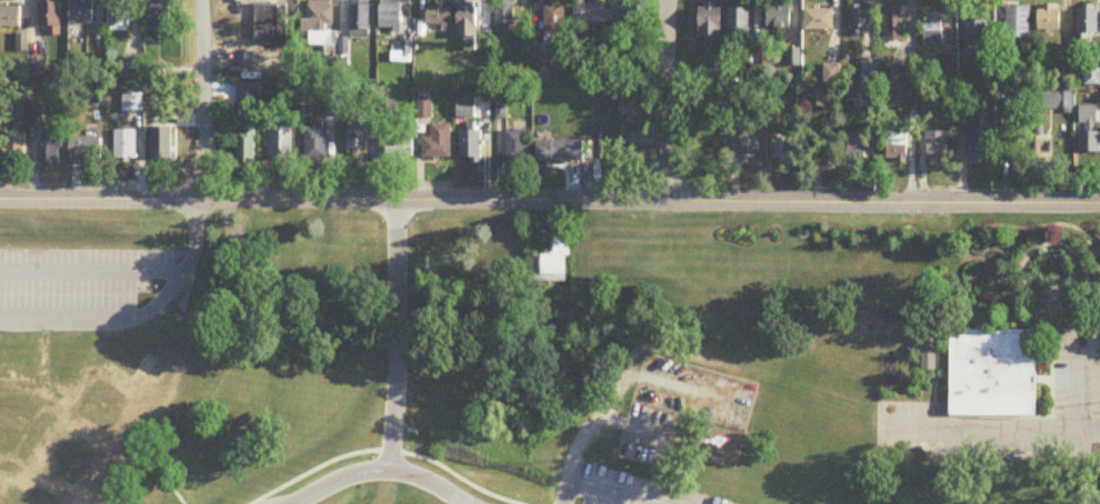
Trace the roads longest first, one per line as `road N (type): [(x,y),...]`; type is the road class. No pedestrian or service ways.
road 1 (tertiary): [(0,200),(1099,204)]
road 2 (residential): [(208,202),(204,0)]
road 3 (residential): [(669,202),(666,0)]

